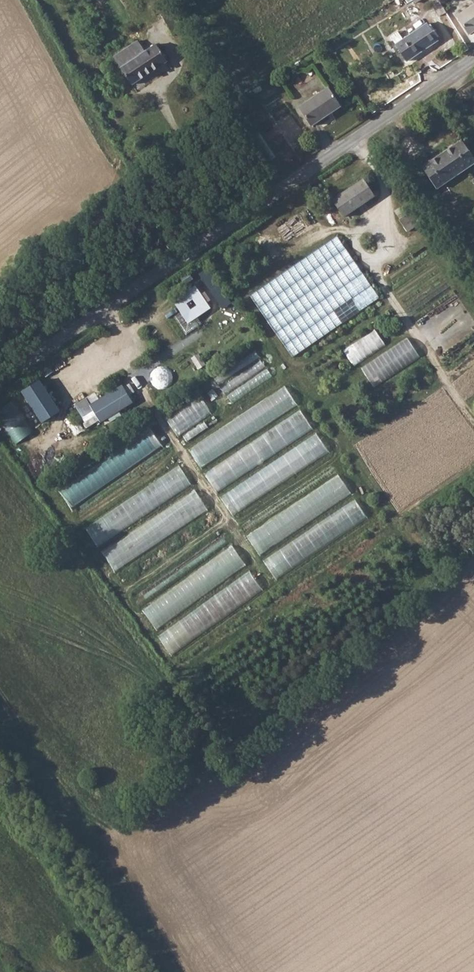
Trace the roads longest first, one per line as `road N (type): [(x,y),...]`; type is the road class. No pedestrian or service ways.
road 1 (residential): [(40,363),(473,58)]

